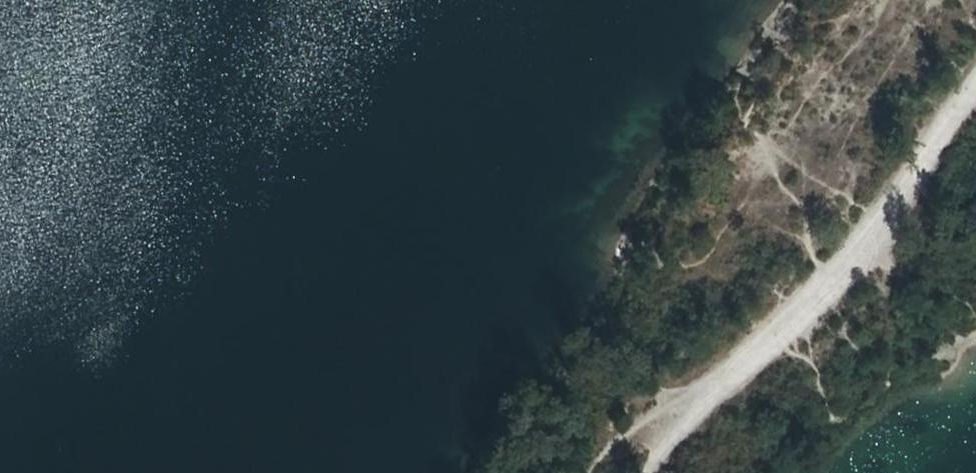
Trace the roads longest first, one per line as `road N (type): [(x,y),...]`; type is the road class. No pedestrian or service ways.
road 1 (track): [(644,472),(894,201),(975,83)]

